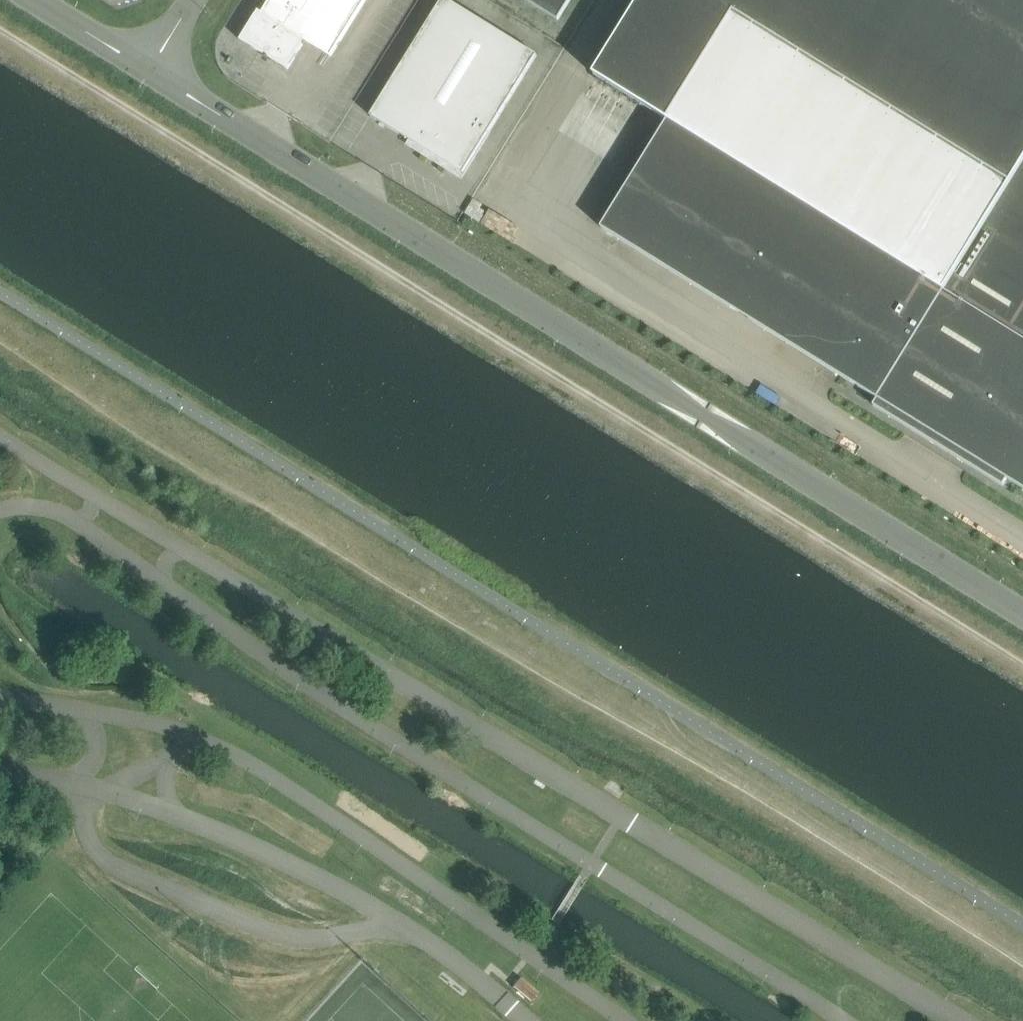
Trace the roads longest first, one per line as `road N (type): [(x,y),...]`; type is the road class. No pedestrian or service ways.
road 1 (unclassified): [(1022,614),(155,75)]
road 2 (unclassified): [(155,75),(34,0)]

